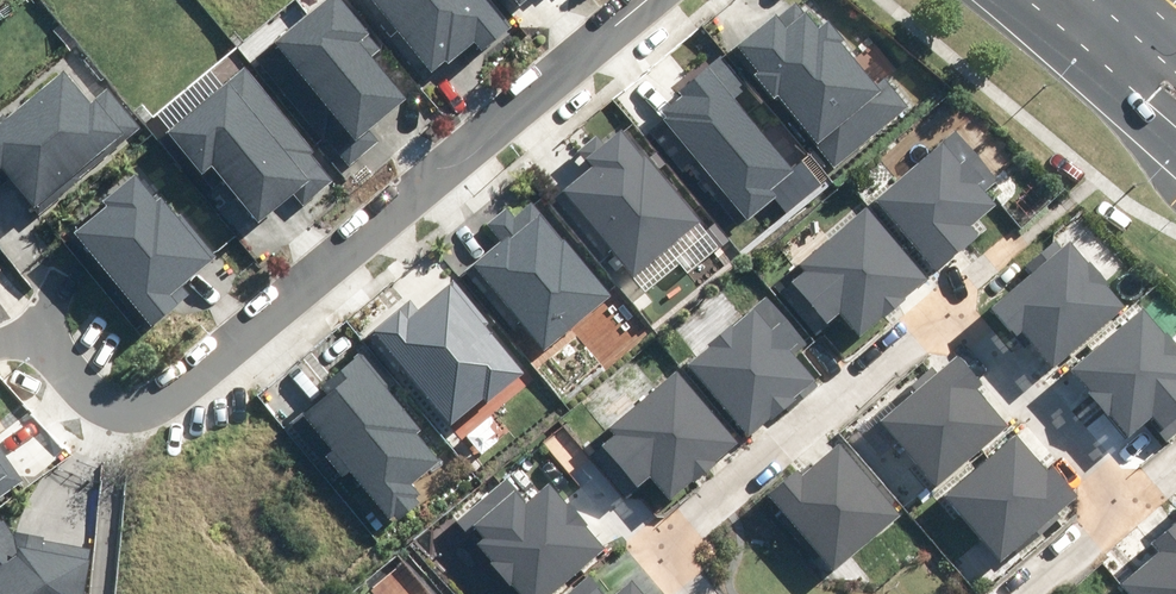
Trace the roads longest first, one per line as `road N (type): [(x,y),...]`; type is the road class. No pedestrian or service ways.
road 1 (residential): [(646,0),(154,402),(132,407),(87,391),(39,331)]
road 2 (residential): [(657,563),(946,318),(1118,507),(1007,593)]

